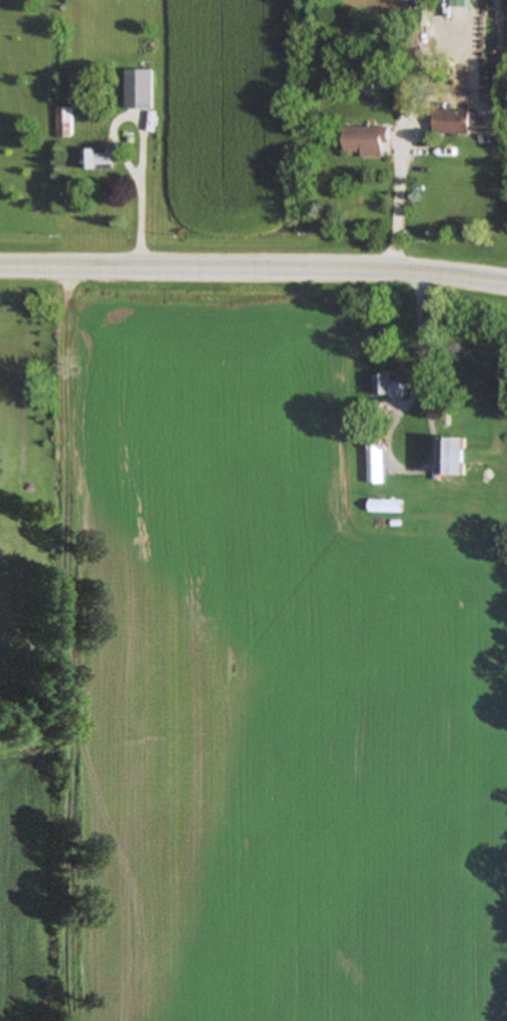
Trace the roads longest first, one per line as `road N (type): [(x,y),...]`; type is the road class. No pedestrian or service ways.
road 1 (secondary): [(506,288),(383,274),(0,270)]

